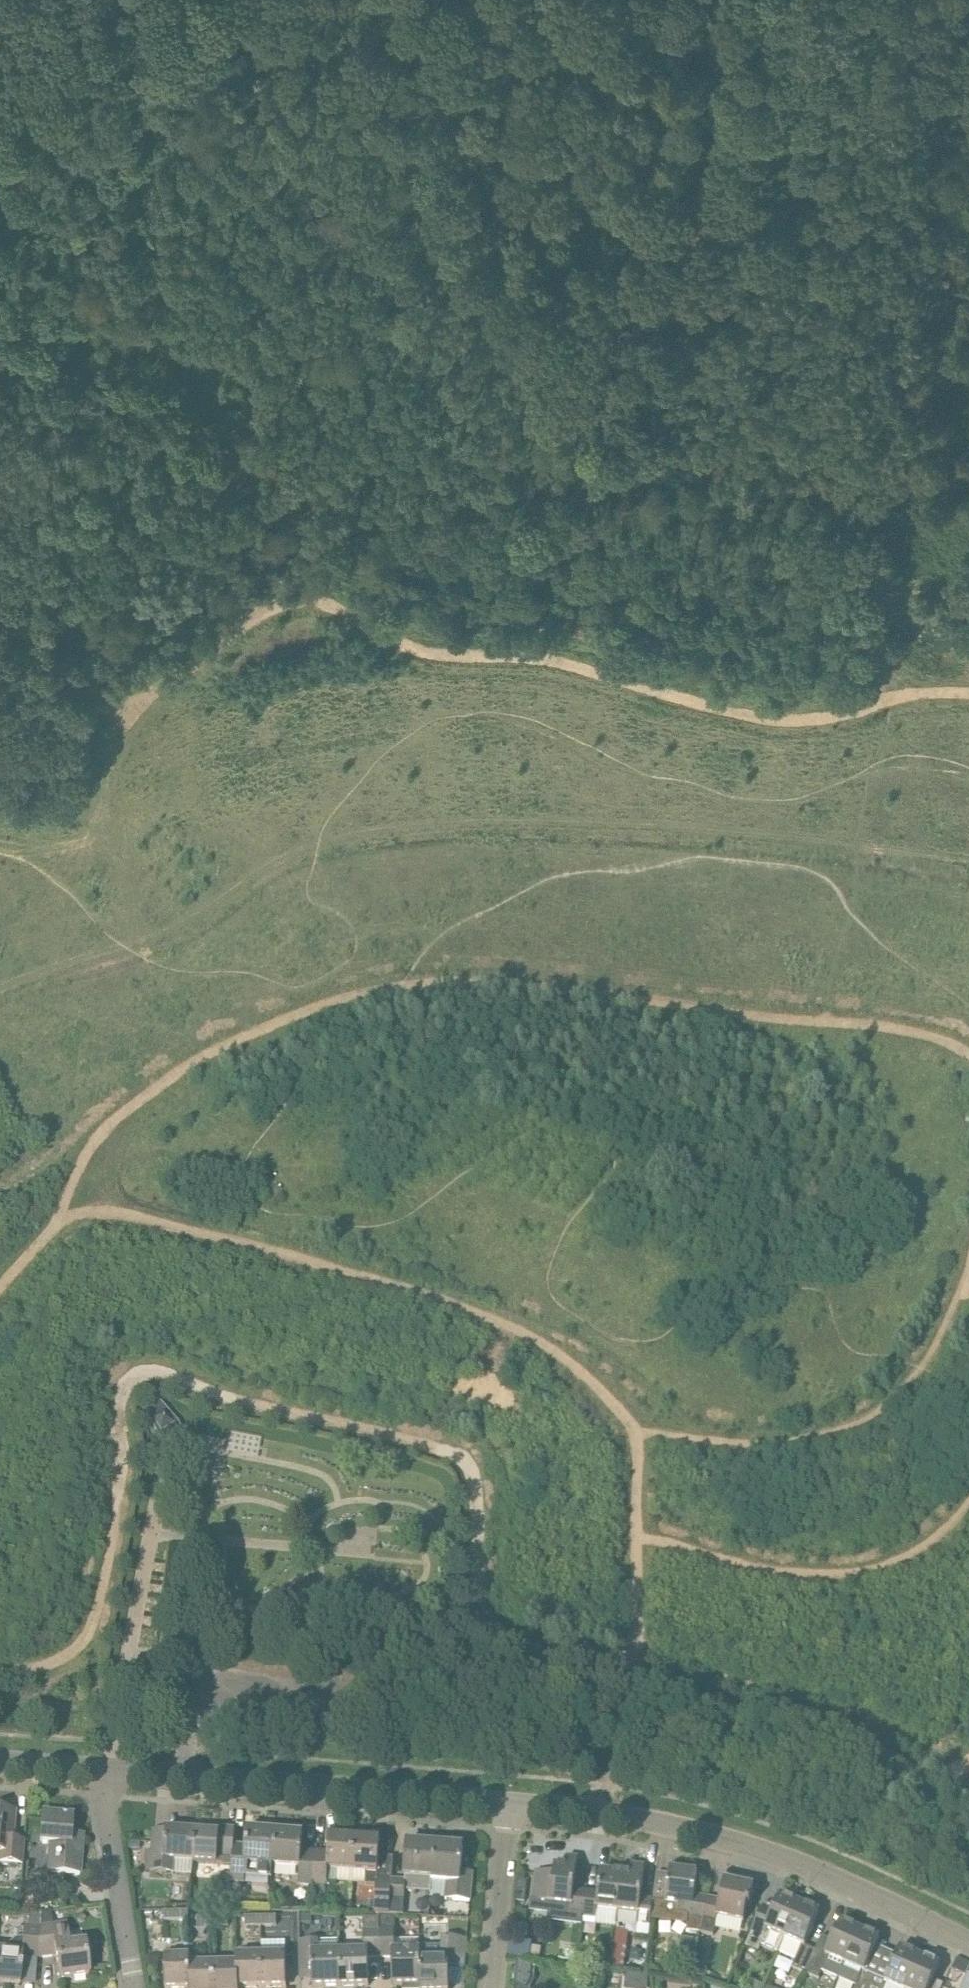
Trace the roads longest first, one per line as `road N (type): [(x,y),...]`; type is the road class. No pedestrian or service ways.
road 1 (track): [(891,701),(871,594),(870,529),(767,508),(649,499),(540,469),(431,499),(263,504),(241,487),(211,394),(183,361),(81,319),(0,318)]
road 2 (track): [(0,1287),(58,1210),(134,1218),(462,1309),(549,1349),(601,1389),(636,1431),(637,1539),(616,1750),(591,1809)]
road 3 (track): [(968,692),(926,691),(824,720),(751,718),(559,663),(426,654),(339,609),(297,603),(239,629),(137,712),(83,801),(55,811),(0,804)]
road 4 (track): [(0,1672),(56,1662),(84,1627),(115,1501),(118,1394),(144,1371),(460,1455),(477,1485),(482,1595),(492,1619),(529,1642),(627,1675)]
road 5 (track): [(0,990),(175,931),(301,852),(403,830),(528,826),(752,836),(968,867)]
road 6 (track): [(58,1210),(104,1133),(166,1083),(287,1019),(385,989),(456,984),(602,995),(923,1033),(968,1052)]
road 7 (track): [(656,0),(669,144),(709,236),(728,246),(755,243),(775,220),(784,48),(801,0)]
road 8 (tertiary): [(968,1944),(710,1833),(510,1803)]
road 9 (track): [(968,1246),(924,1357),(853,1424),(769,1447),(636,1431)]
road 10 (tertiary): [(510,1803),(106,1770)]
road 11 (track): [(628,1674),(825,1734),(916,1772),(946,1771),(968,1756)]
road 12 (track): [(968,1497),(922,1545),(861,1572),(765,1568),(637,1539)]
road 13 (residential): [(133,1987),(106,1770)]
road 14 (residential): [(492,1987),(510,1803)]
road 15 (track): [(73,0),(144,20),(193,0)]

